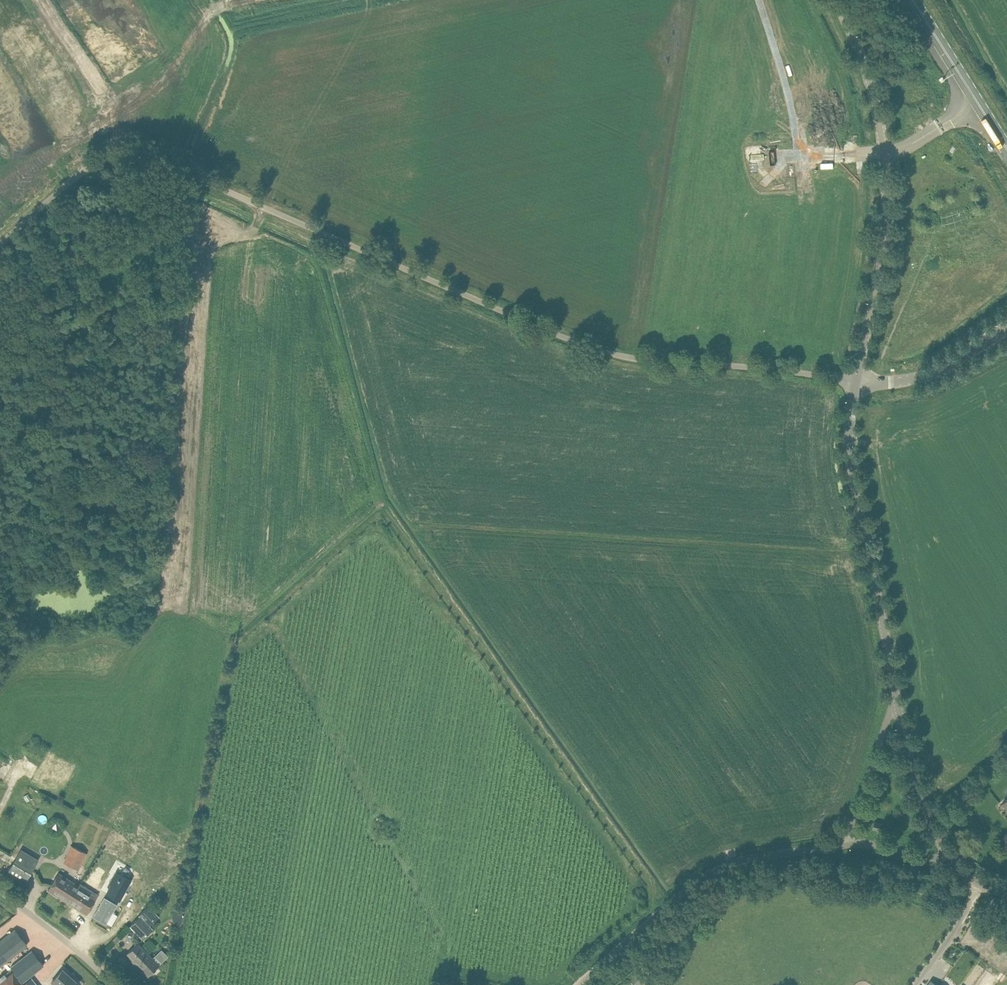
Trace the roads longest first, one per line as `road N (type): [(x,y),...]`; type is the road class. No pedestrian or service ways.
road 1 (residential): [(0,237),(71,172),(122,149),(154,156),(403,272),(585,345),(651,360),(857,379)]
road 2 (unclassified): [(857,379),(887,204),(867,75),(835,0)]
road 3 (unclassified): [(896,694),(851,469),(857,379)]
road 4 (unclassified): [(580,984),(717,869),(835,846)]
road 5 (unclassified): [(957,864),(932,826),(896,694)]
road 6 (secondary): [(1006,152),(910,0)]
road 7 (unclassified): [(835,846),(852,826),(896,694)]
road 8 (unclassified): [(1006,329),(931,373),(857,379)]
road 9 (unclassified): [(115,984),(0,891)]
road 10 (unclassified): [(835,846),(867,843),(957,864)]

